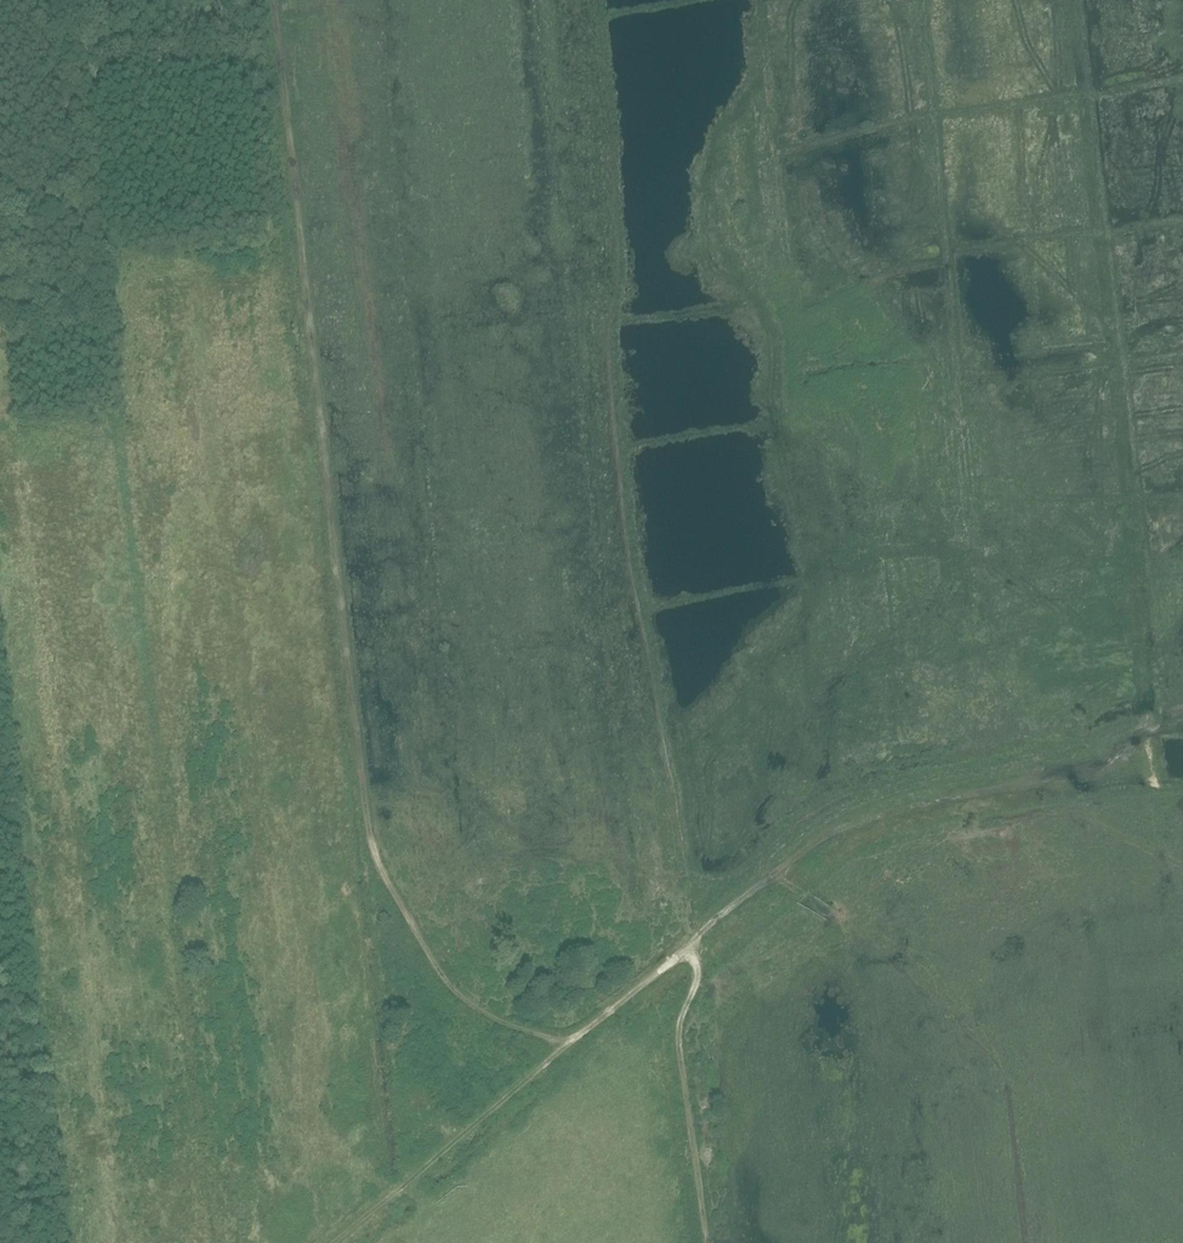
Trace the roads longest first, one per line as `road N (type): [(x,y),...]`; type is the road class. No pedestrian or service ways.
road 1 (track): [(707,1242),(676,1022),(693,999),(697,965),(681,948),(582,1036),(539,1034),(469,1003),(442,977),(379,858),(333,526),(276,0)]
road 2 (track): [(681,948),(822,834),(905,798),(1052,779)]
road 3 (track): [(582,1036),(344,1242)]

